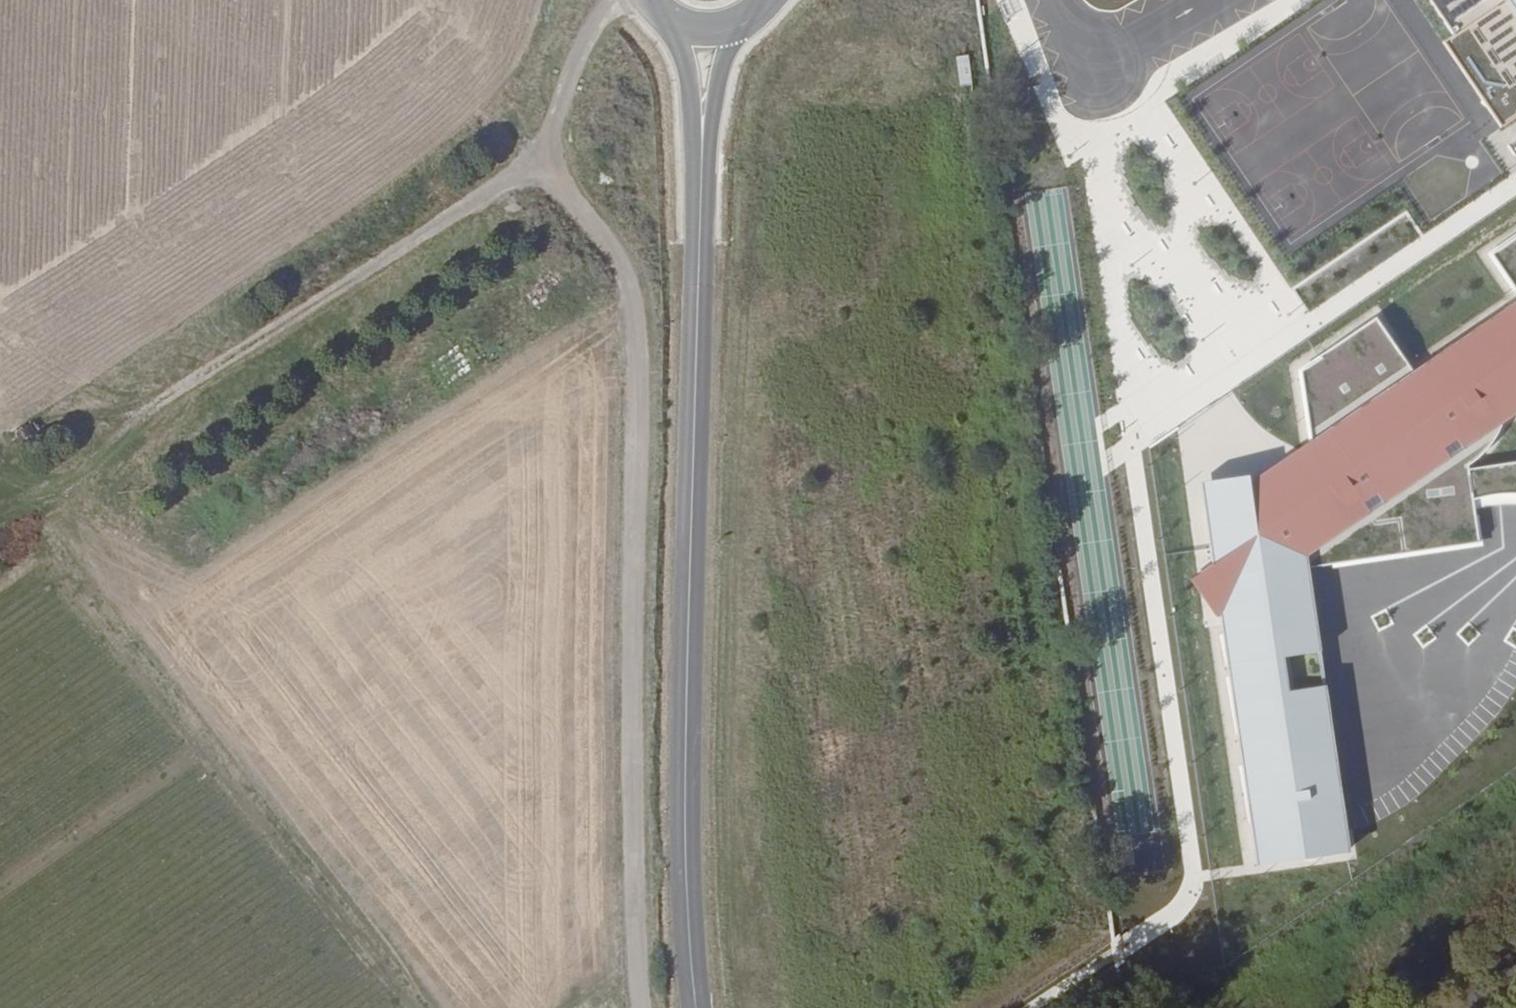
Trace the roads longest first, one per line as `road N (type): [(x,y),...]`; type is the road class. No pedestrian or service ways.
road 1 (tertiary): [(702,1007),(682,833),(705,20)]

